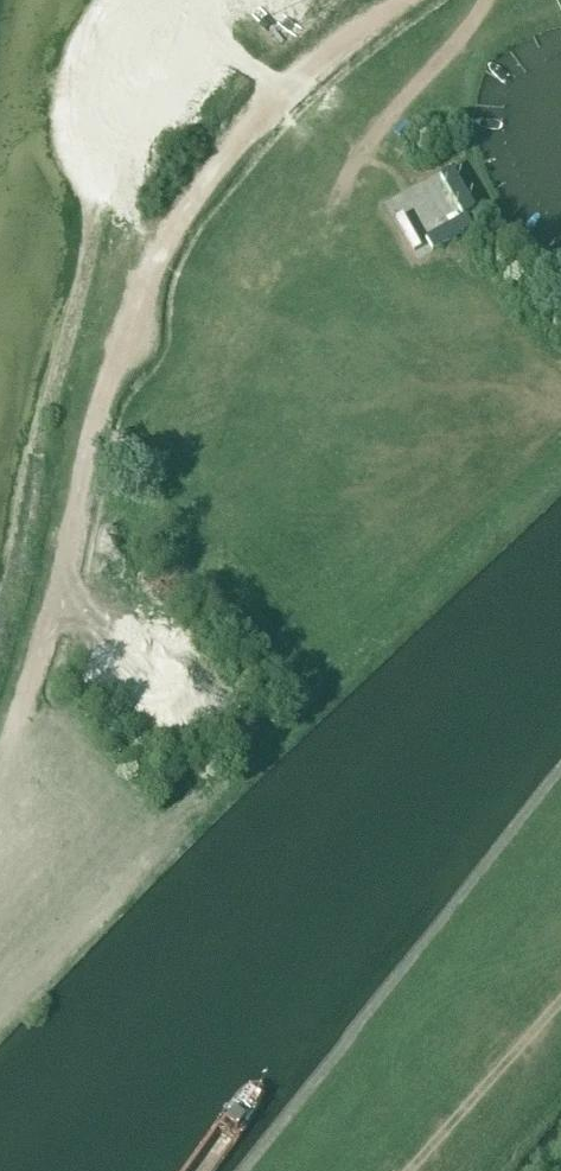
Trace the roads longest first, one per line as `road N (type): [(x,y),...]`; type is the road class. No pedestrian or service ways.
road 1 (track): [(0,759),(58,598),(88,446),(122,339),(172,233),(269,108),(392,0)]
road 2 (track): [(483,0),(459,43),(351,160),(326,205)]
road 3 (track): [(405,1170),(560,993)]

